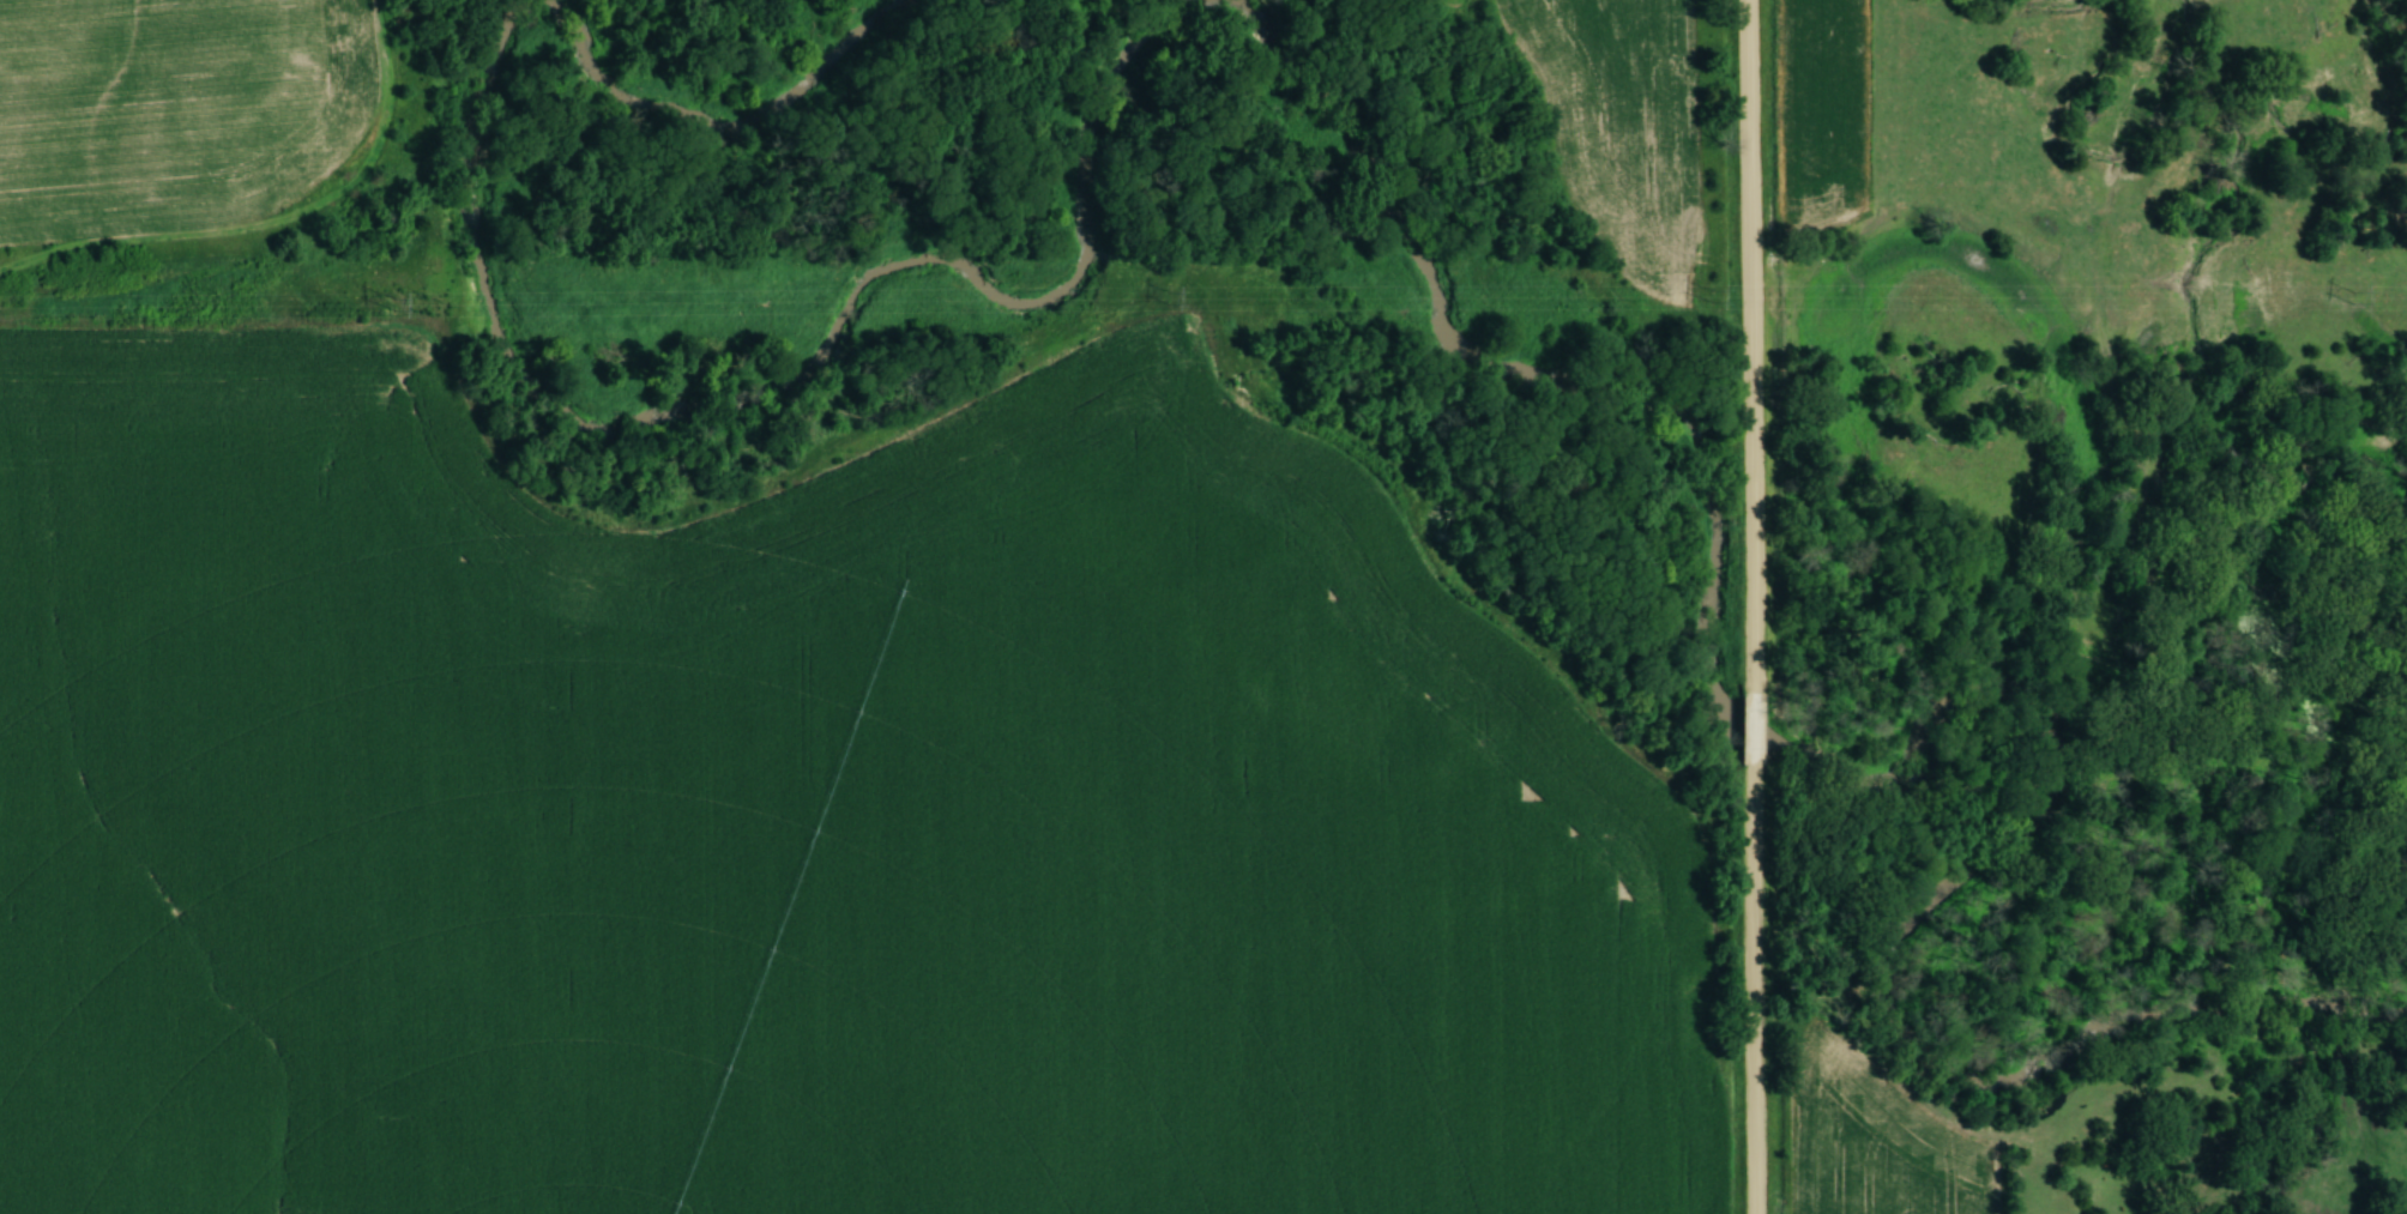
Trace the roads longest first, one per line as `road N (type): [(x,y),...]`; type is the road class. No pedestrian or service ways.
road 1 (residential): [(1755,693),(1746,0)]
road 2 (residential): [(1757,1213),(1755,781)]

